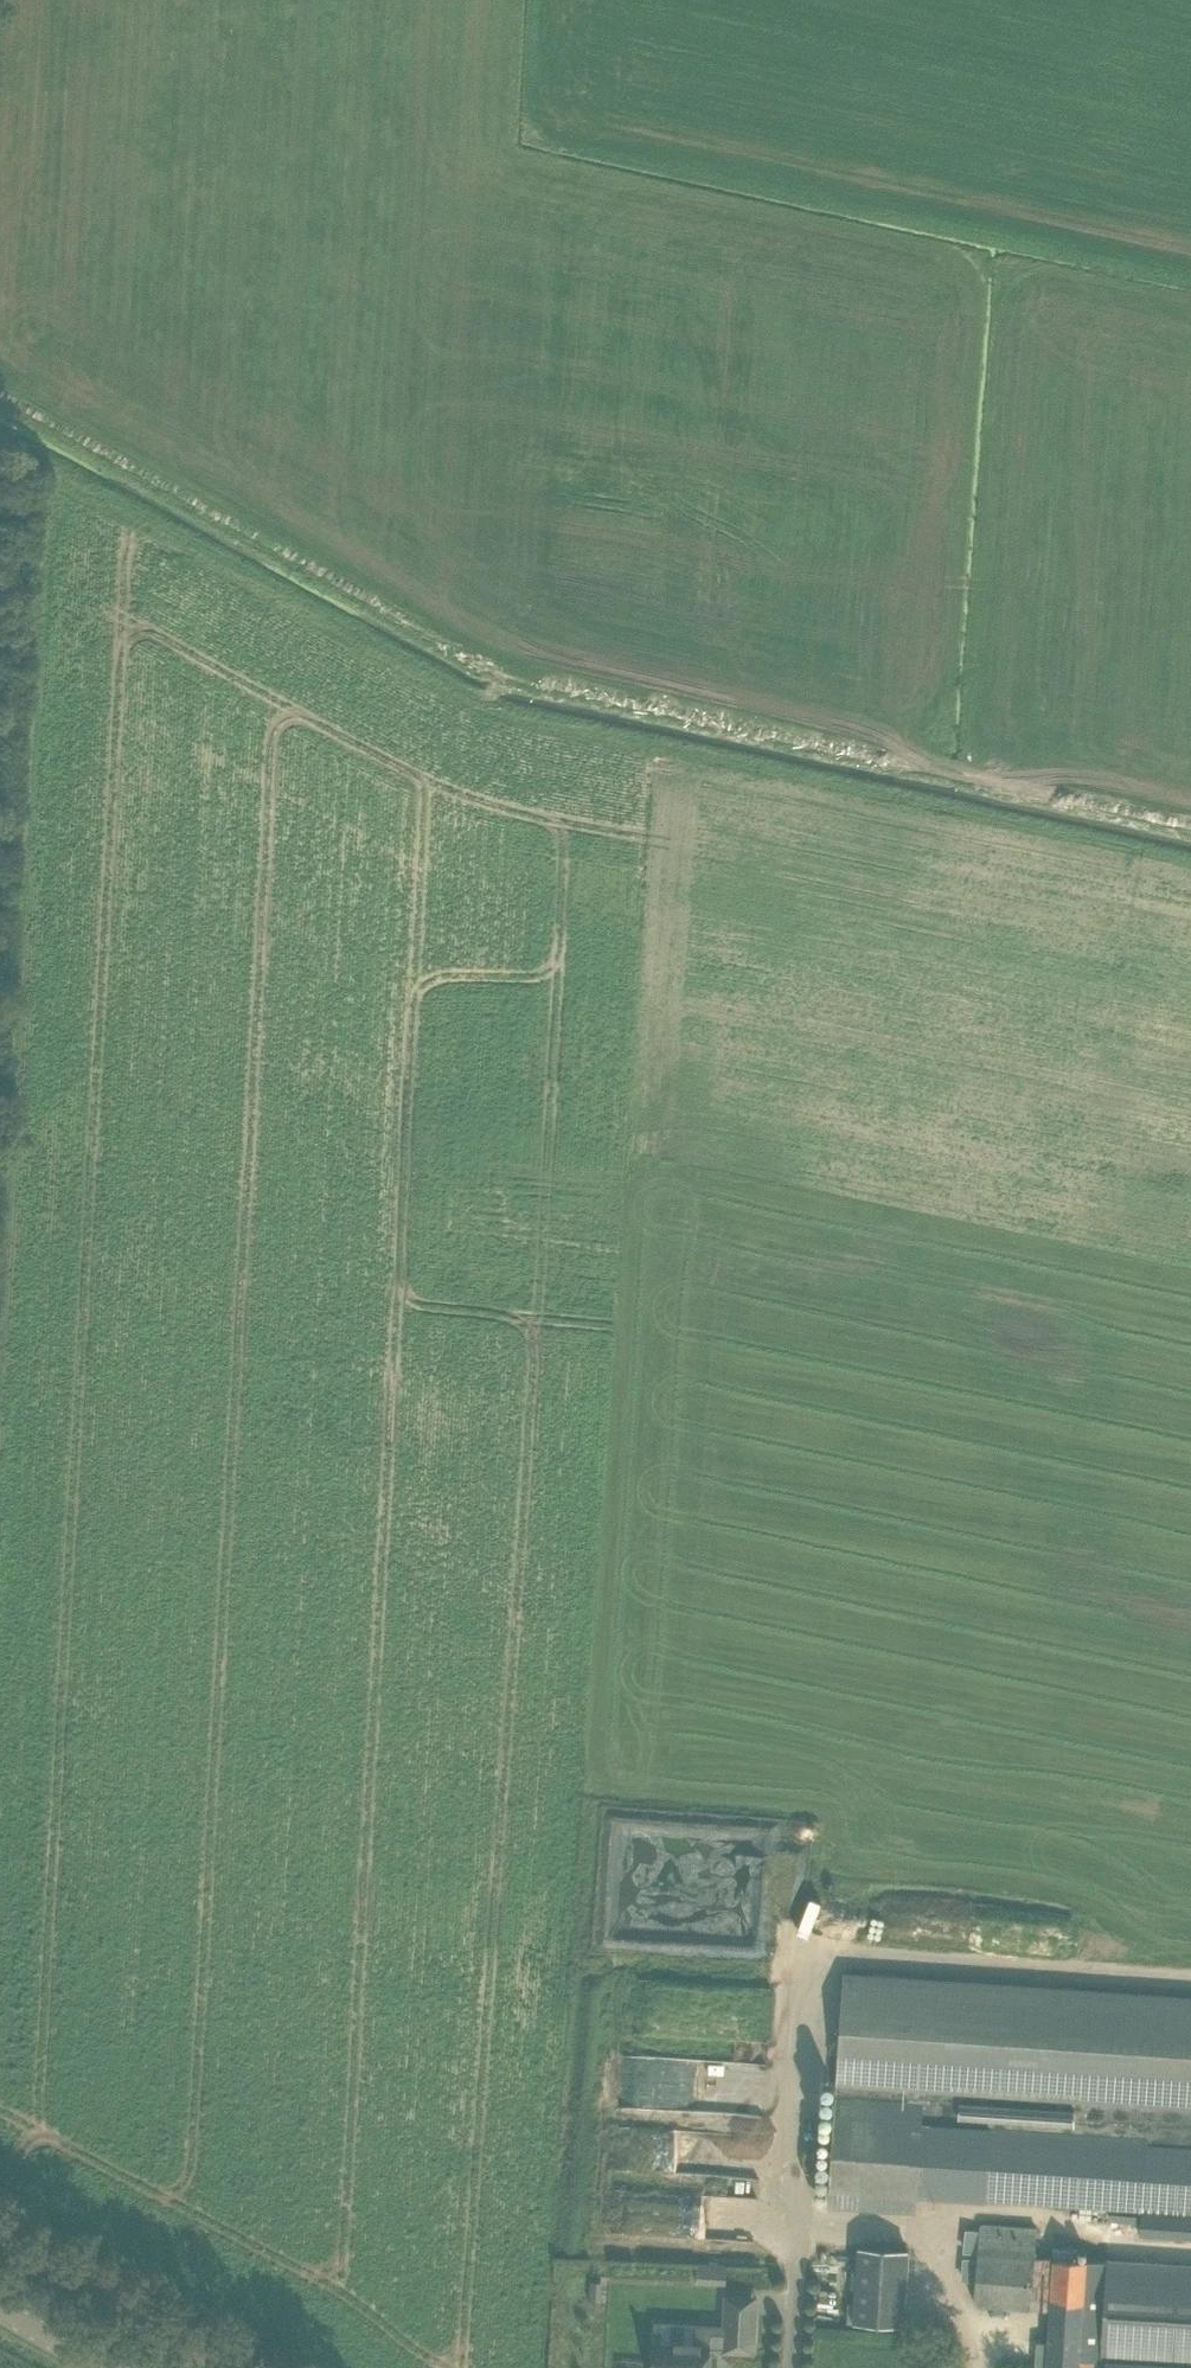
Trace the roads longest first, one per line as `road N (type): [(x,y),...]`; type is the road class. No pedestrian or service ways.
road 1 (track): [(1190,825),(947,772)]
road 2 (tertiary): [(114,2367),(0,2305)]

